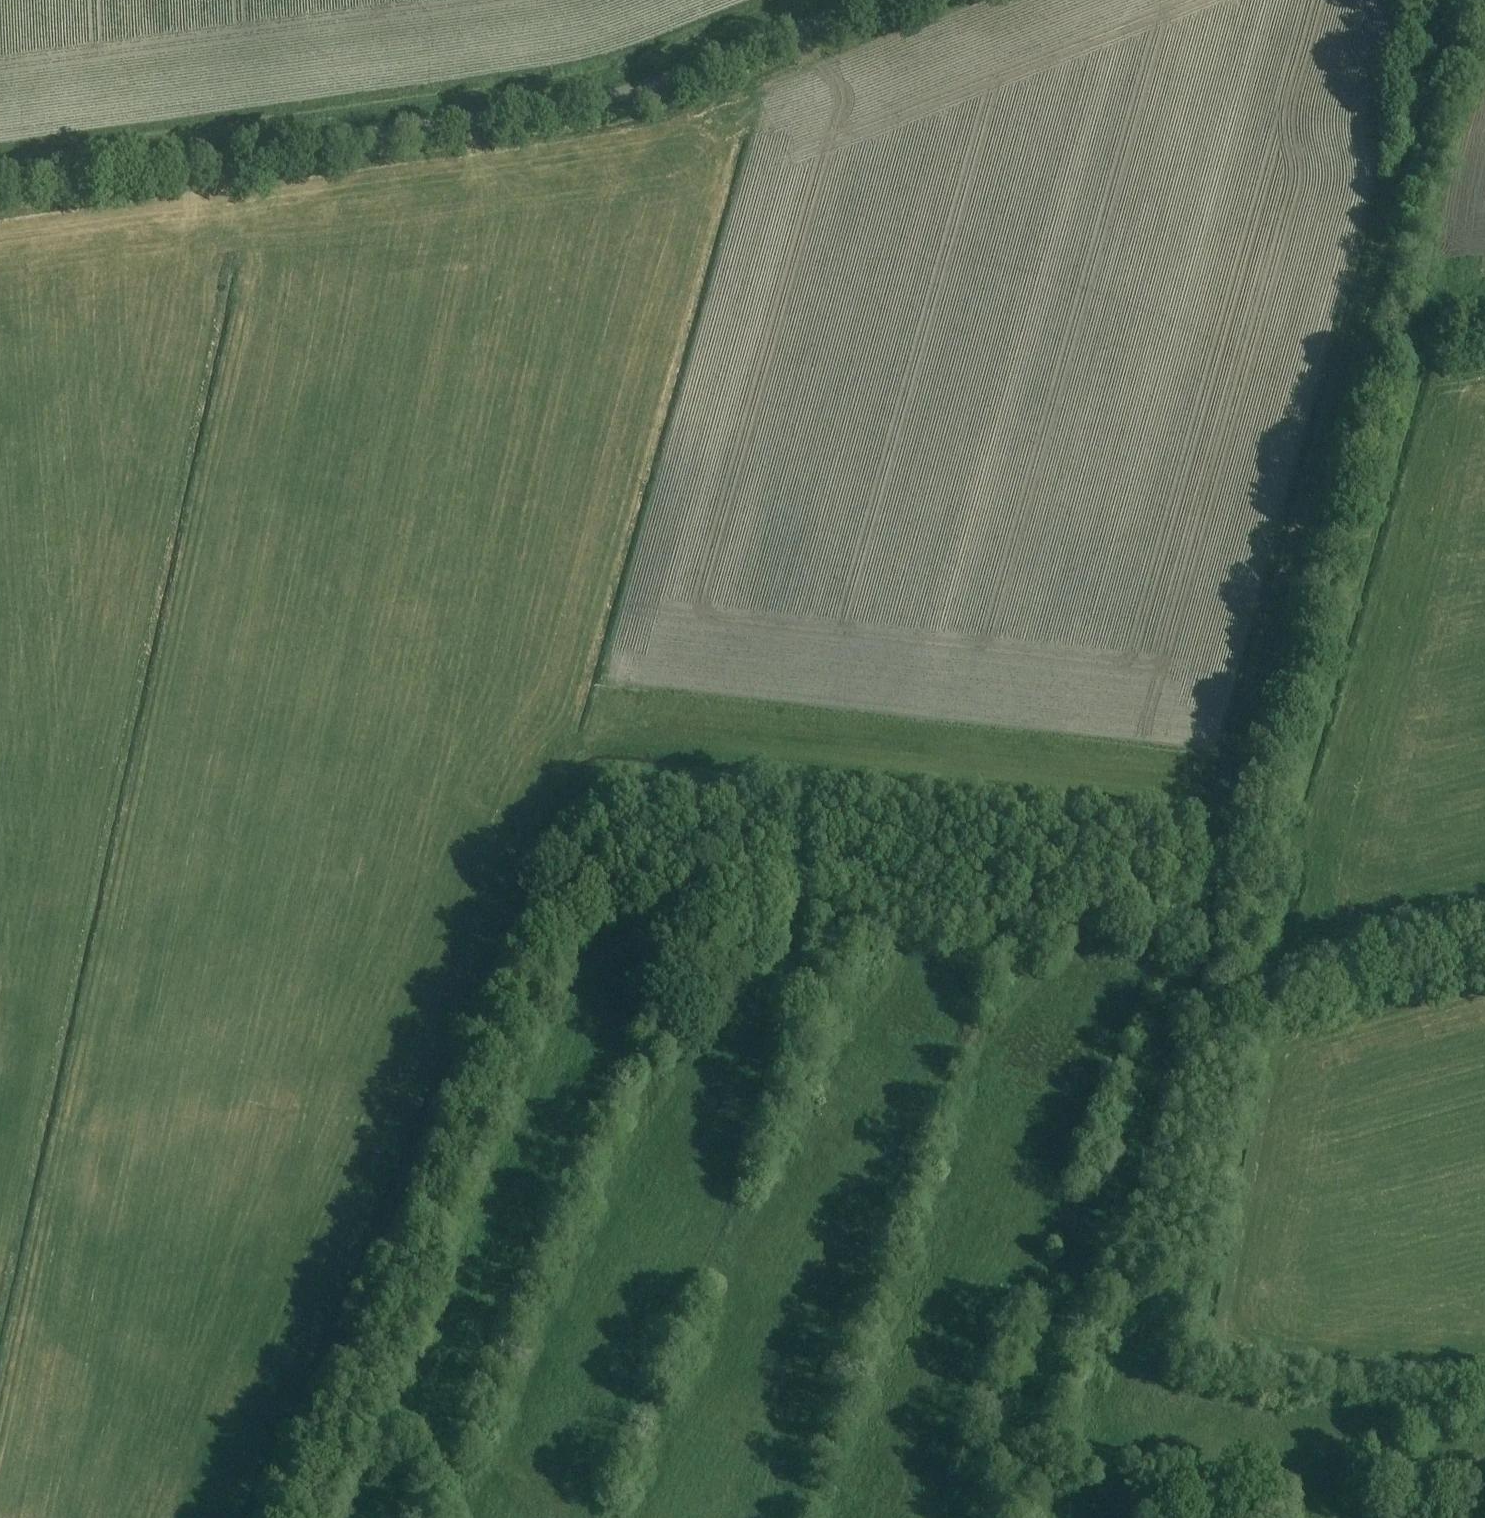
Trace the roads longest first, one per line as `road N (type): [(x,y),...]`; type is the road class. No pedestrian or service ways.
road 1 (track): [(1463,0),(1206,893),(1166,914),(1045,924),(971,919),(846,879),(772,882),(713,908),(657,946),(531,954),(285,1517)]
road 2 (unclassified): [(0,187),(570,103),(641,86),(875,0)]

